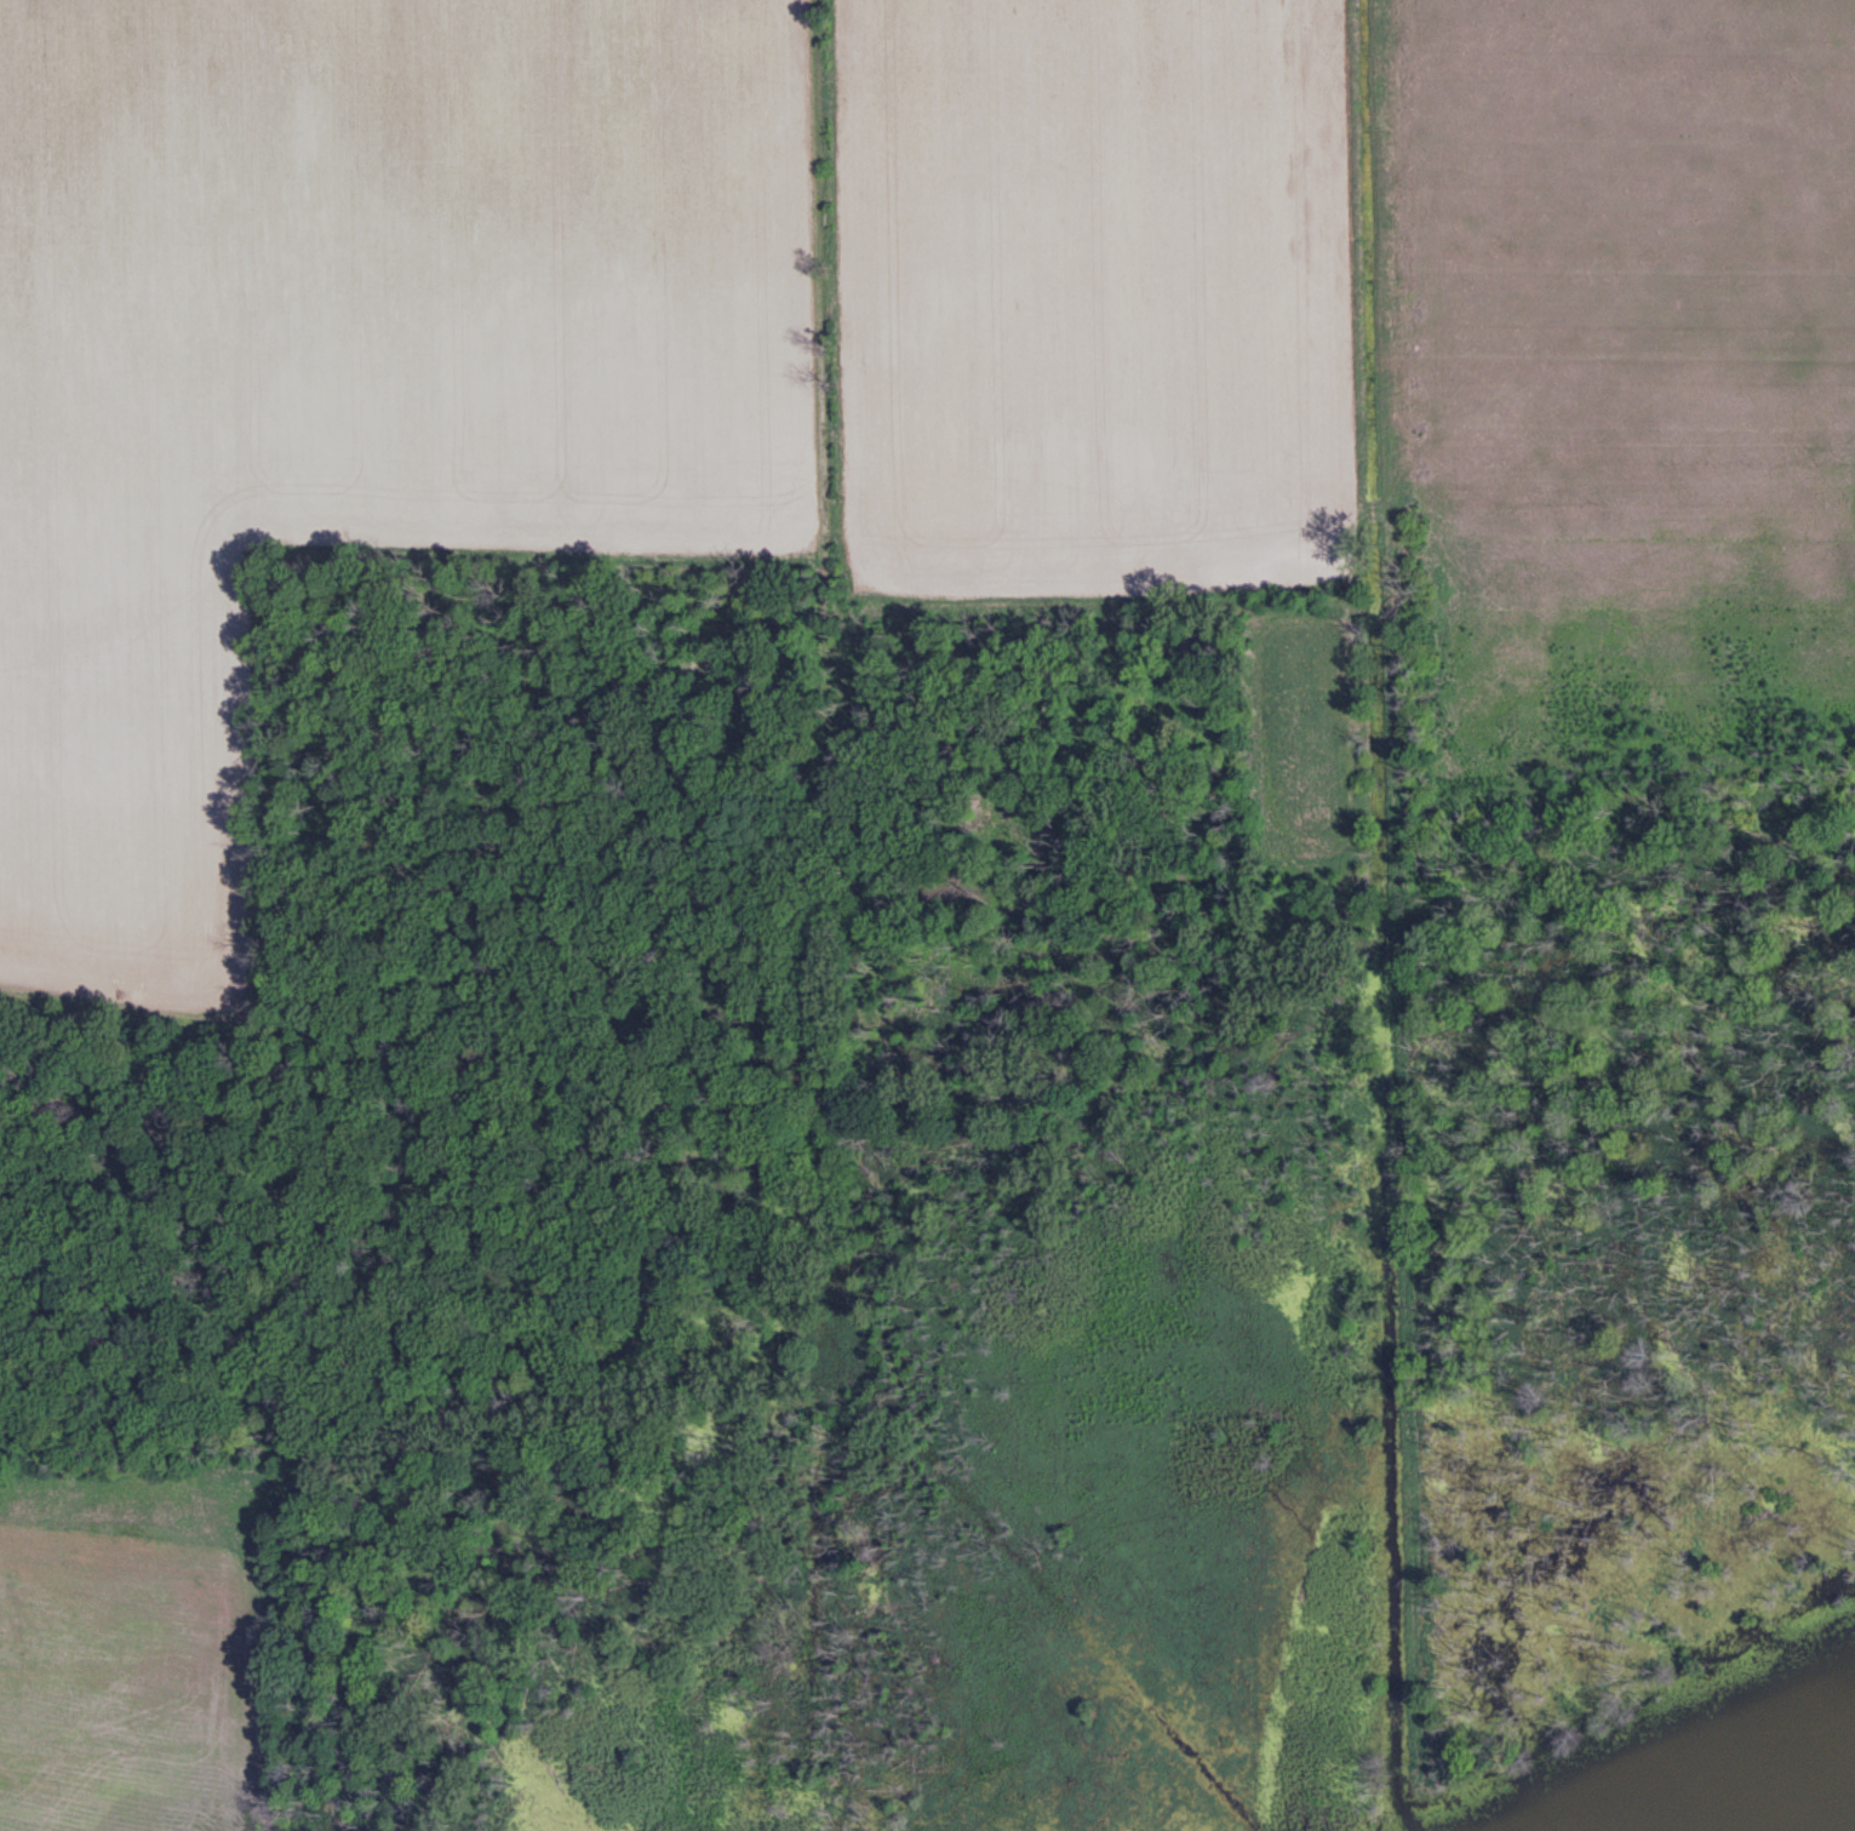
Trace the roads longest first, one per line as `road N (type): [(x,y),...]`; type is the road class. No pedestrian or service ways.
road 1 (residential): [(1372,0),(1403,1795)]

